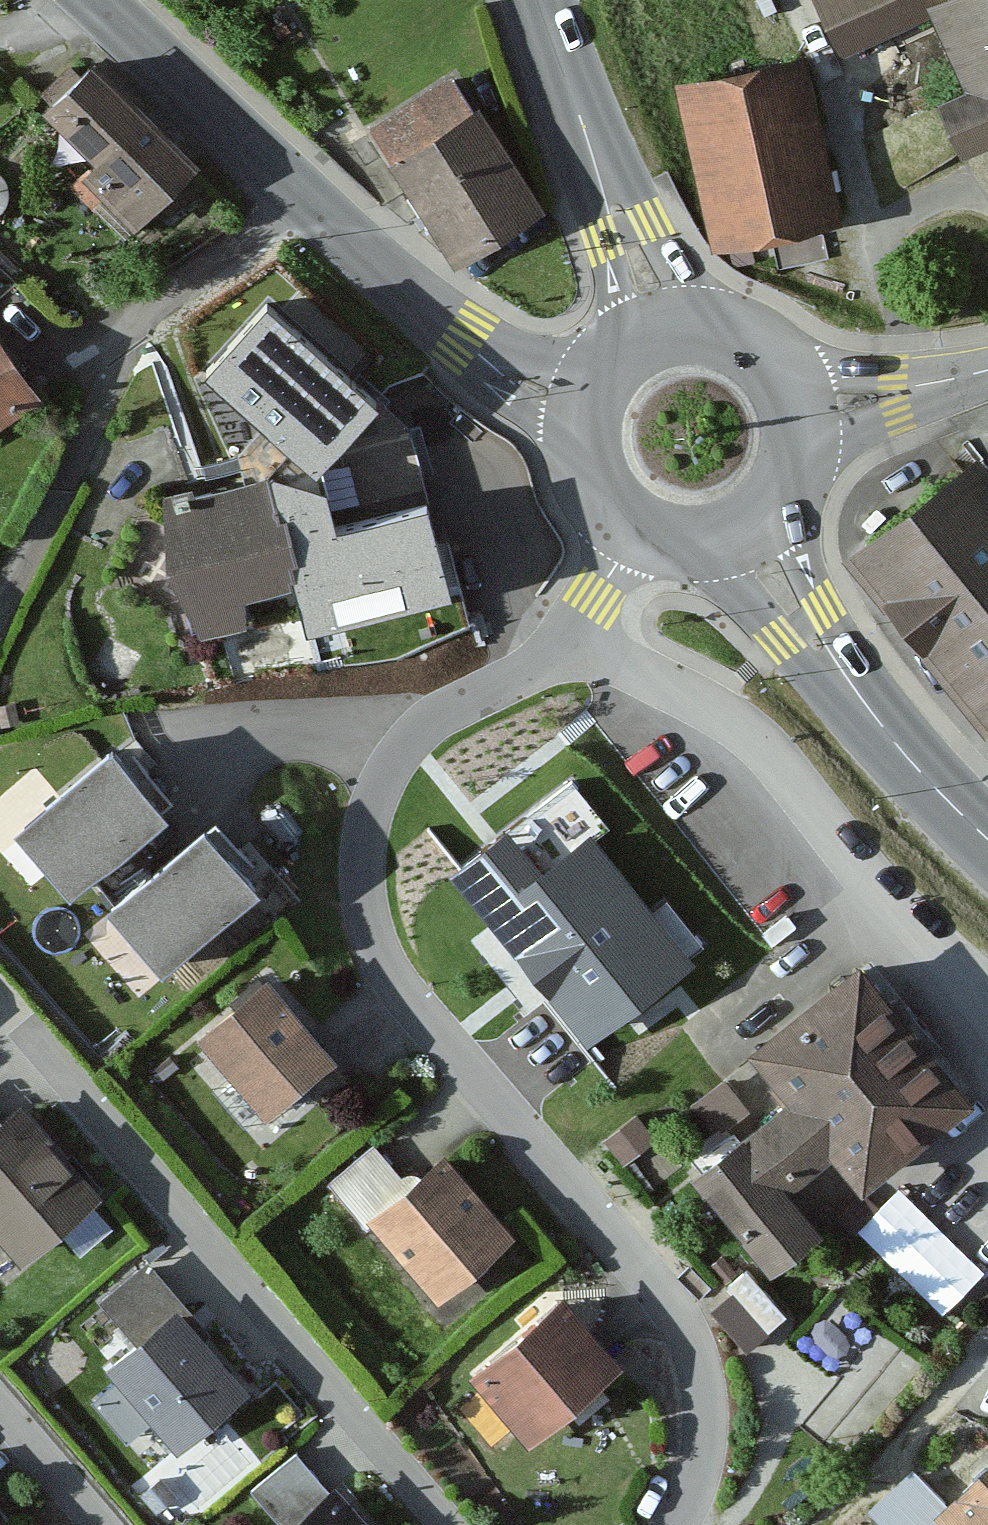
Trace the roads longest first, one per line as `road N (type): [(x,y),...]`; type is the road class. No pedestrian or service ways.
road 1 (residential): [(672,1524),(699,1464),(705,1412),(695,1361),(672,1313),(399,988),(364,899),(365,829),(386,776),(425,727),(582,636),(628,544)]
road 2 (residential): [(0,1000),(447,1524)]
road 3 (residential): [(296,205),(121,331),(0,593)]
road 4 (secondary): [(756,544),(806,628),(908,758),(987,839)]
road 5 (tertiary): [(296,205),(461,342),(574,404)]
road 6 (secondary): [(550,0),(653,319)]
road 7 (tertiary): [(89,6),(296,205)]
road 8 (secondary): [(812,409),(796,371),(768,340),(731,320),(653,319)]
road 9 (residential): [(812,409),(987,370)]
road 10 (secondary): [(574,404),(568,447),(577,485),(598,519),(628,544)]
road 11 (secondary): [(756,544),(786,519),(806,486),(816,448),(812,409)]
road 12 (residential): [(0,1407),(101,1524)]
road 13 (secondary): [(628,544),(670,560),(714,560),(756,544)]
road 14 (secondary): [(653,319),(614,341),(587,371),(574,404)]

